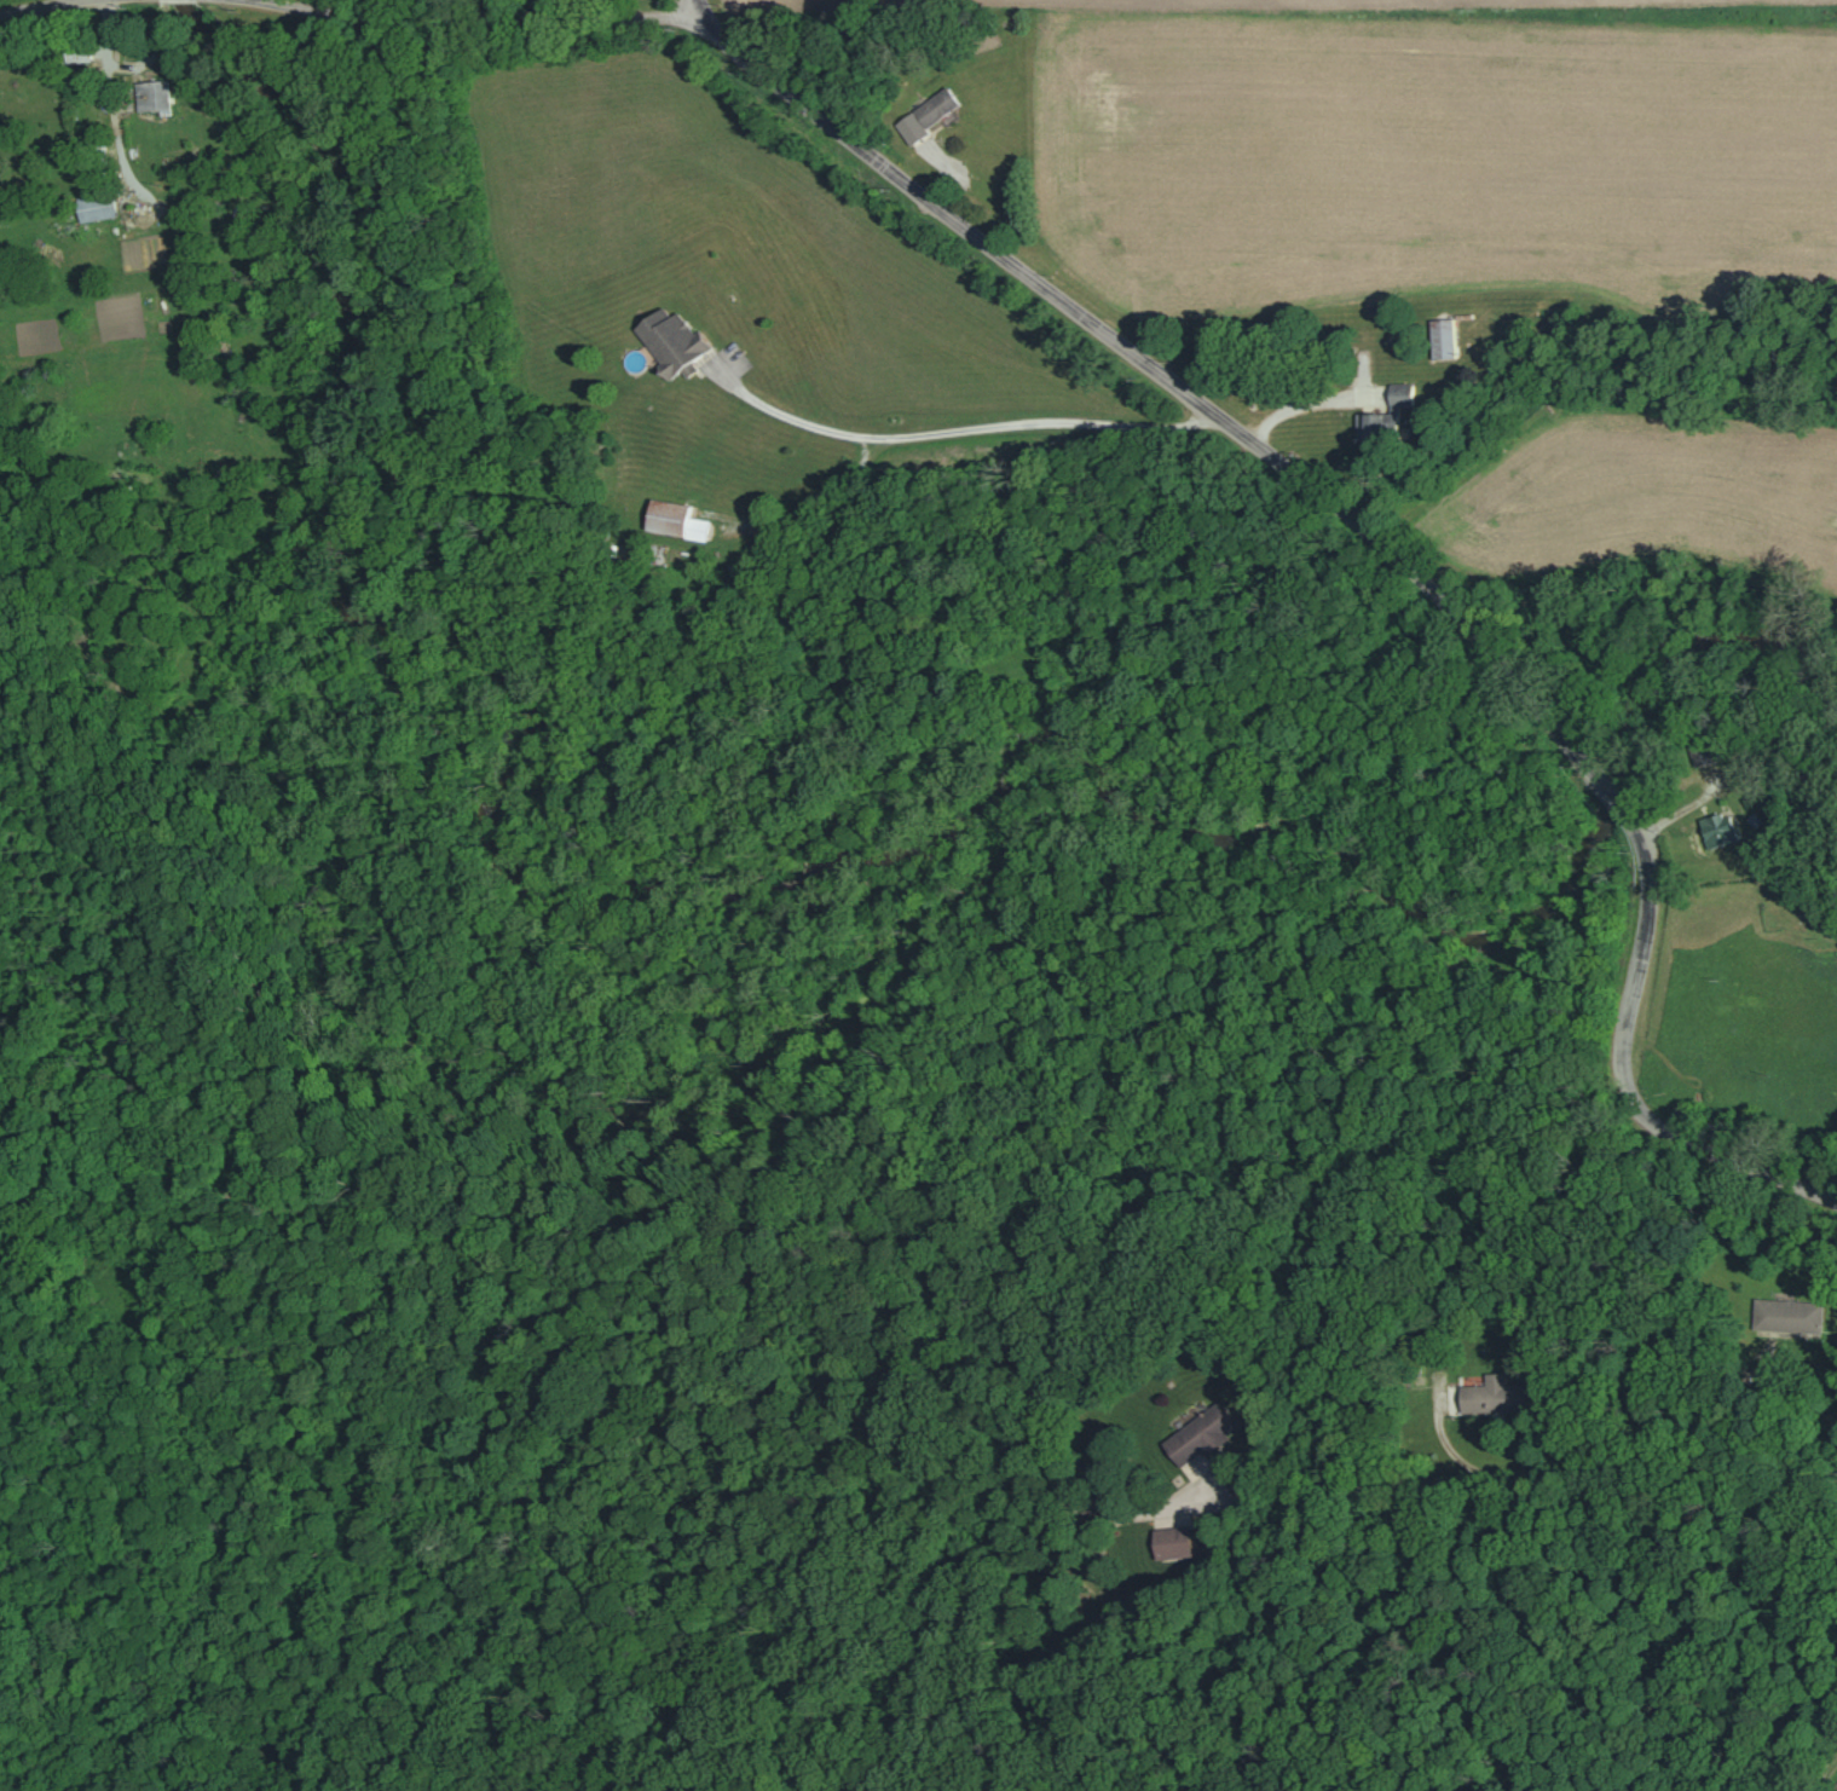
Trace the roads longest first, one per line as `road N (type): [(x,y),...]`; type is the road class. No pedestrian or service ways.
road 1 (residential): [(1595,774),(1392,551),(955,223),(696,0)]
road 2 (residential): [(1836,1202),(1703,1143),(1637,1099),(1627,1063),(1652,888),(1639,834)]
road 3 (residential): [(258,0),(352,15),(705,15)]

